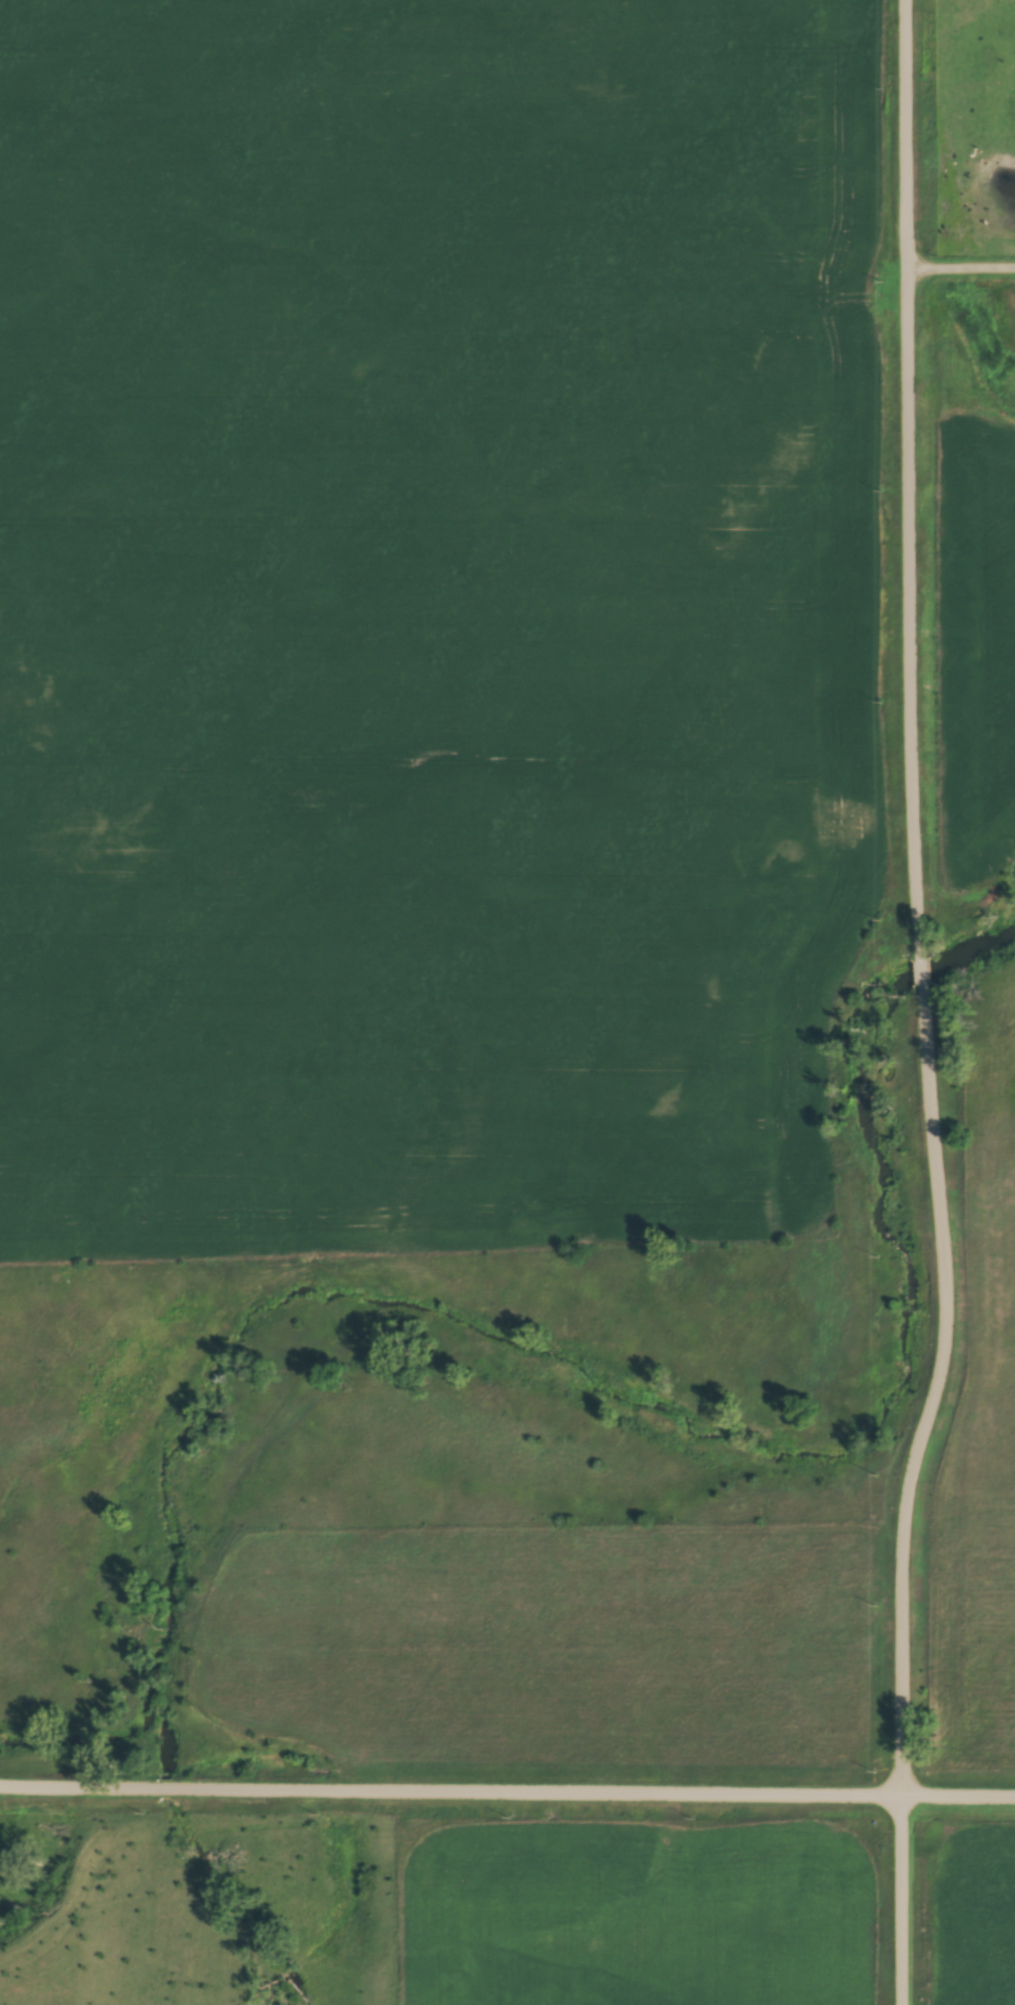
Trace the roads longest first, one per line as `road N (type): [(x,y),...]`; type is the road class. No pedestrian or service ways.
road 1 (residential): [(900,2004),(901,1530),(914,1439),(936,1384),(945,1287),(919,967),(910,690),(906,0)]
road 2 (residential): [(1014,1792),(0,1781)]

